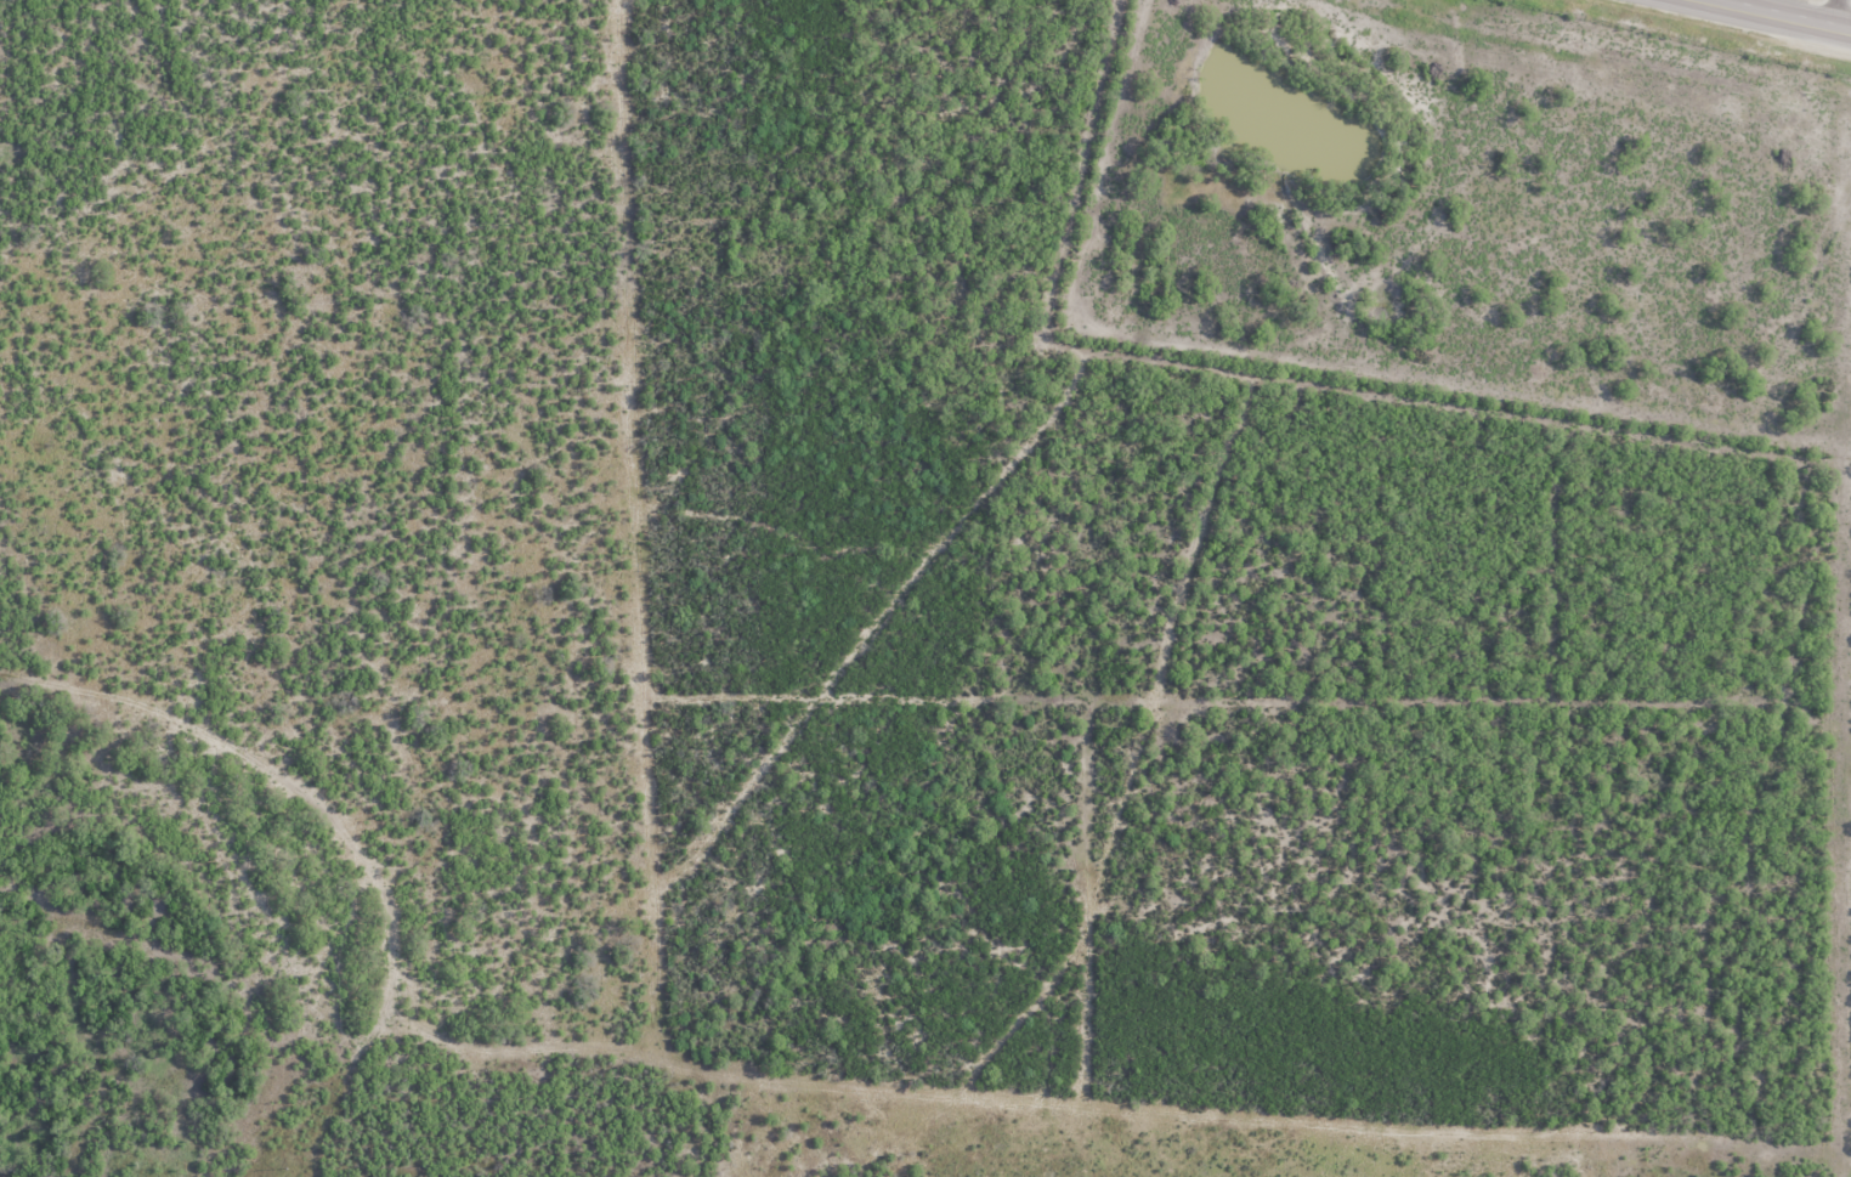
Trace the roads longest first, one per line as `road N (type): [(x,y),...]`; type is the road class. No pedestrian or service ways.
road 1 (primary): [(1683,0),(1850,37)]

